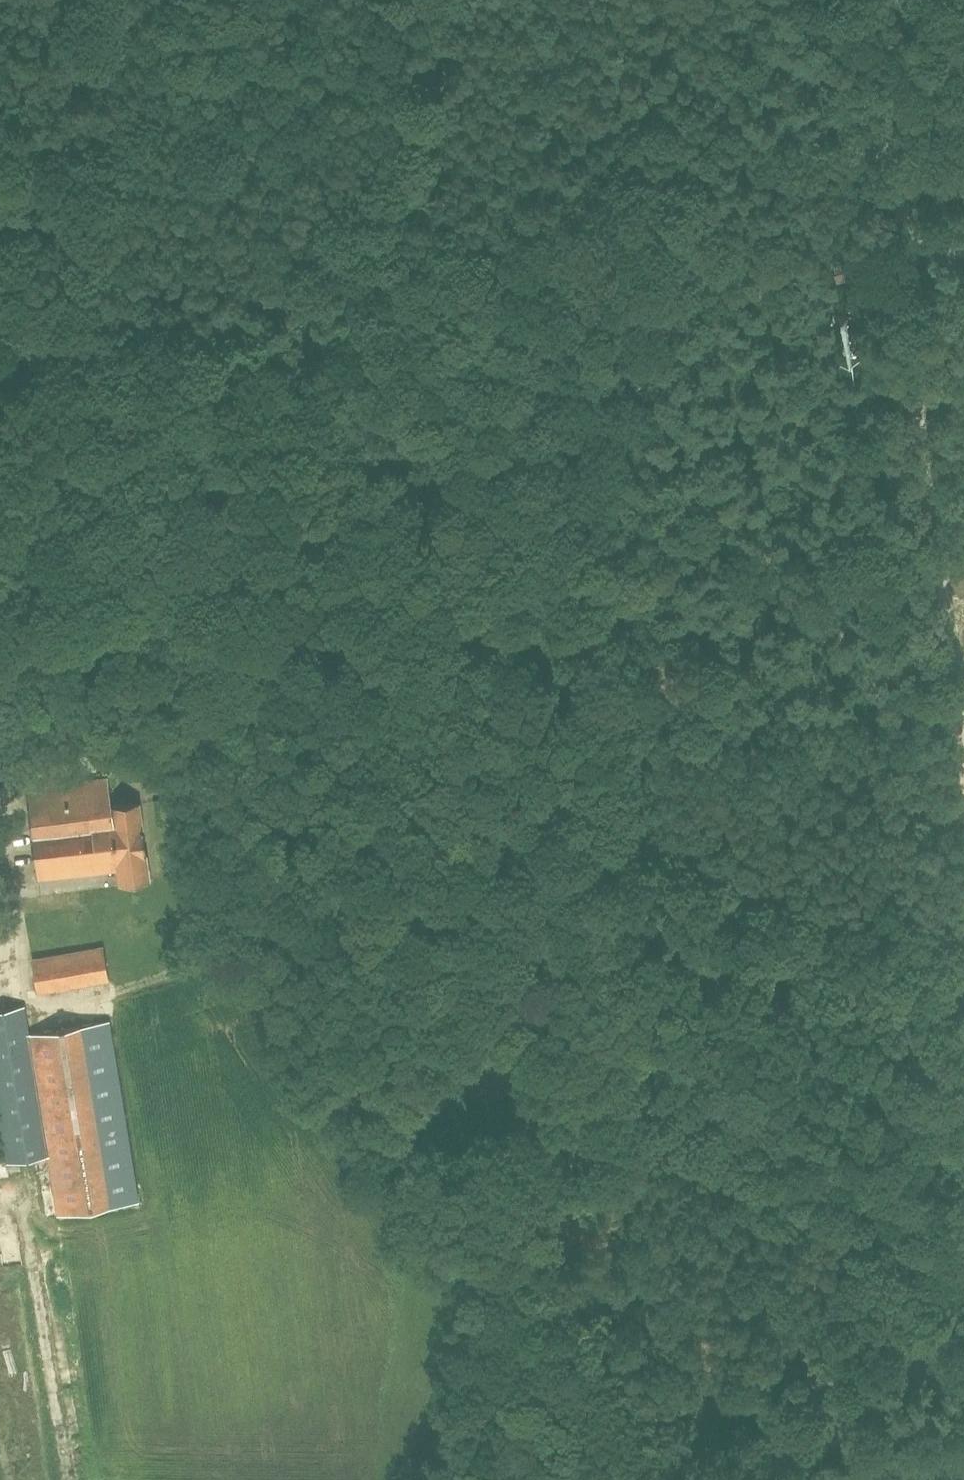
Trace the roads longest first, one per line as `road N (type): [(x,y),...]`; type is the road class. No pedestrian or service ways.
road 1 (unclassified): [(0,452),(863,155),(890,136)]
road 2 (track): [(582,1479),(620,1456),(673,1443),(963,1440)]
road 3 (unclassified): [(927,511),(890,136)]
road 4 (track): [(963,831),(927,511)]
road 5 (unclassified): [(911,0),(899,13),(898,111),(890,136)]

